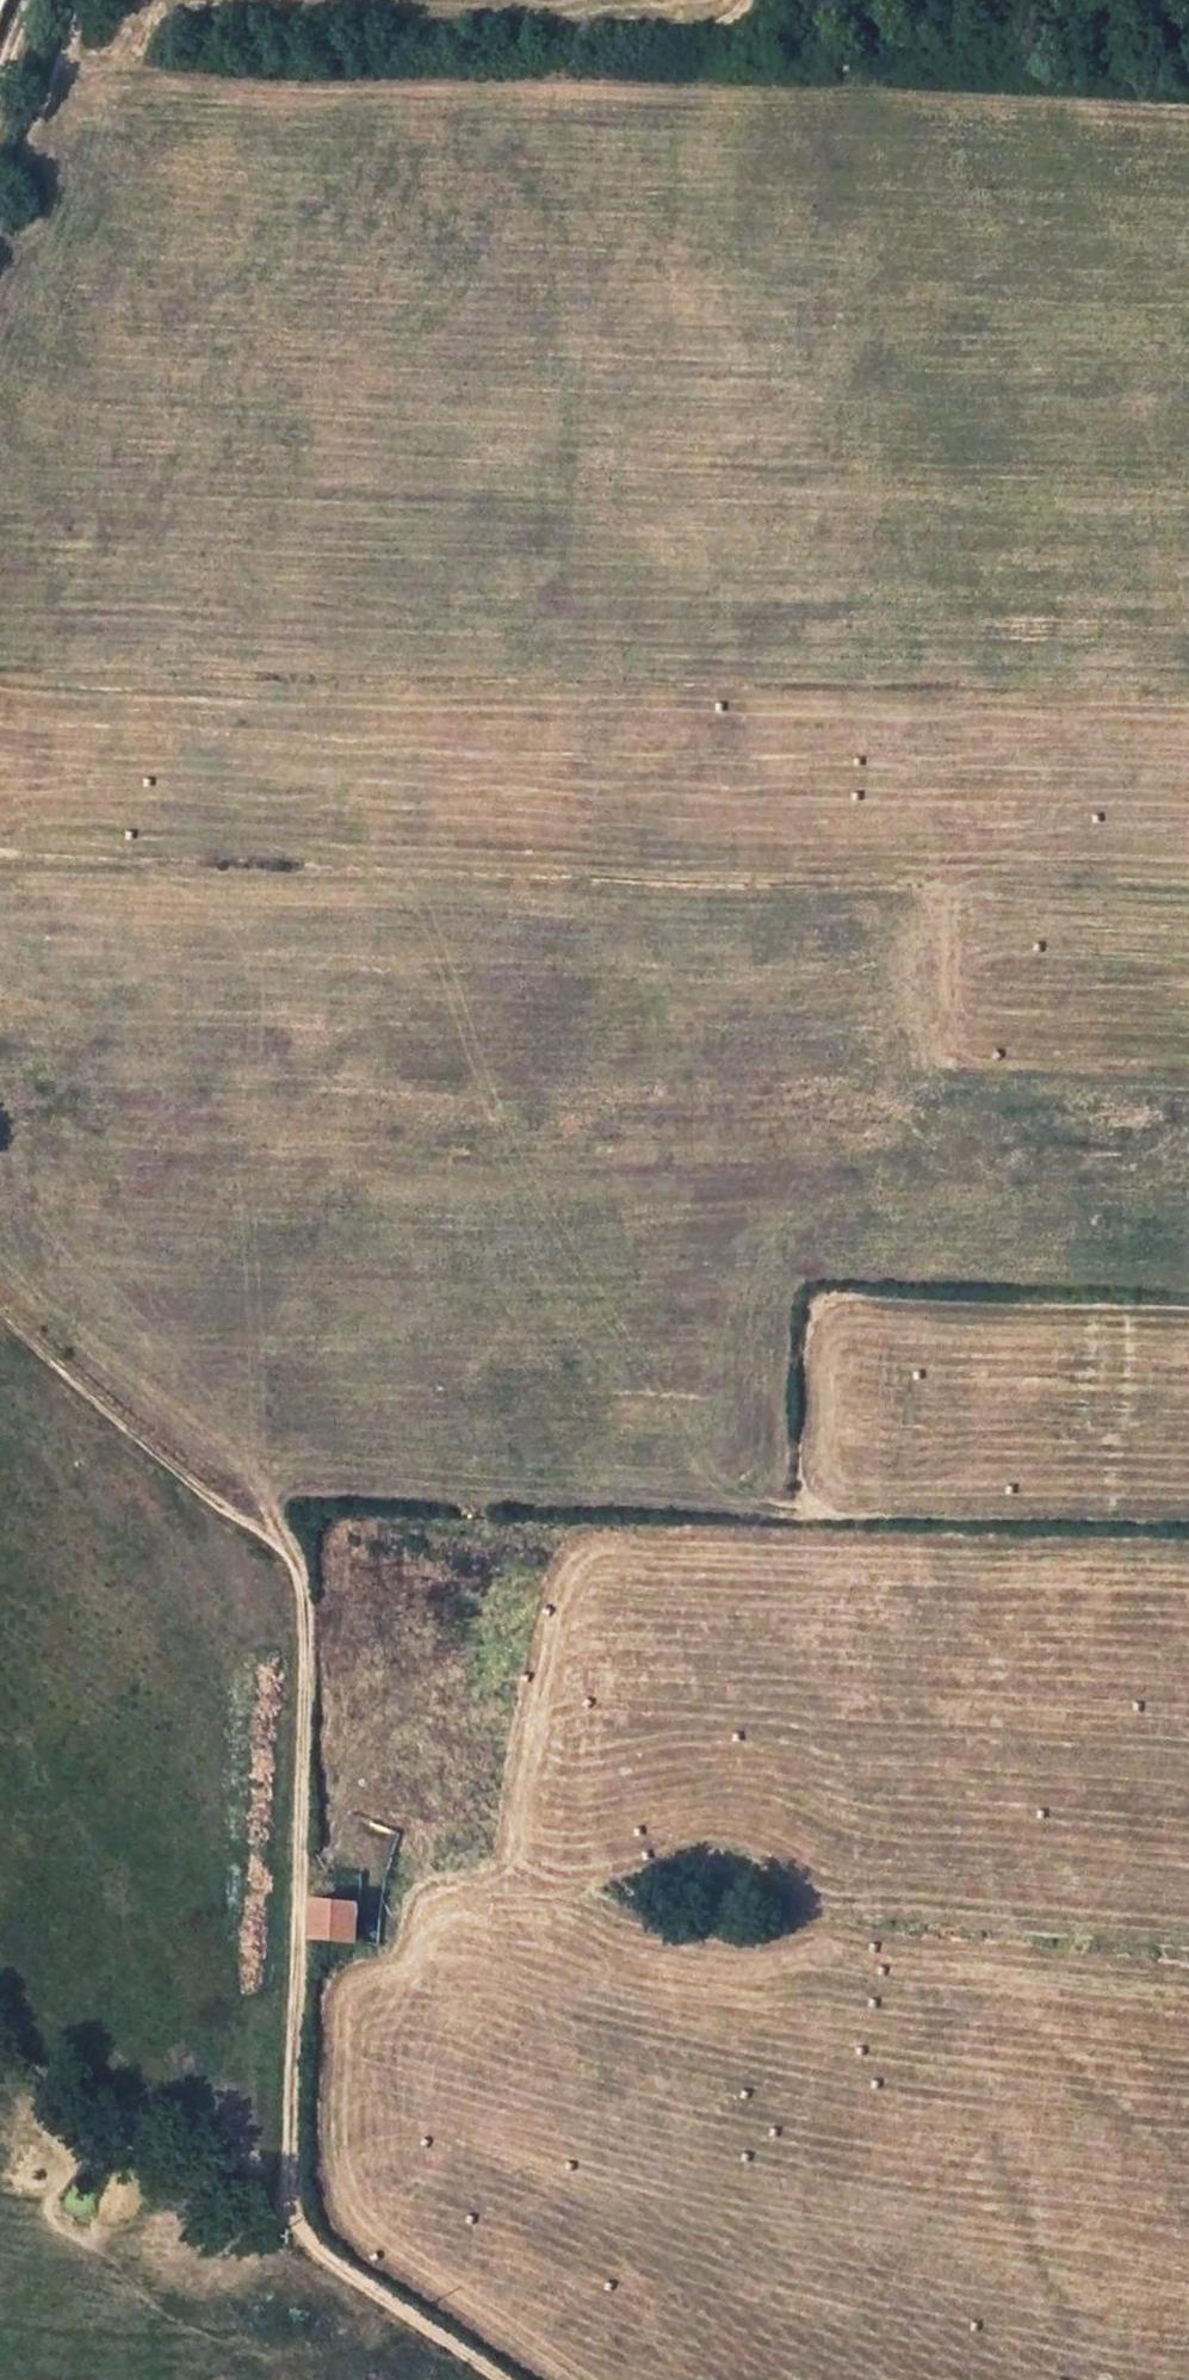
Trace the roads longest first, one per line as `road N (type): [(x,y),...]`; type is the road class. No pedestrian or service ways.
road 1 (track): [(0,1324),(139,1447),(305,1574),(289,2199),(273,2219)]
road 2 (track): [(0,2041),(273,2219)]
road 3 (track): [(273,2219),(503,2379)]
road 4 (track): [(84,0),(0,217)]

